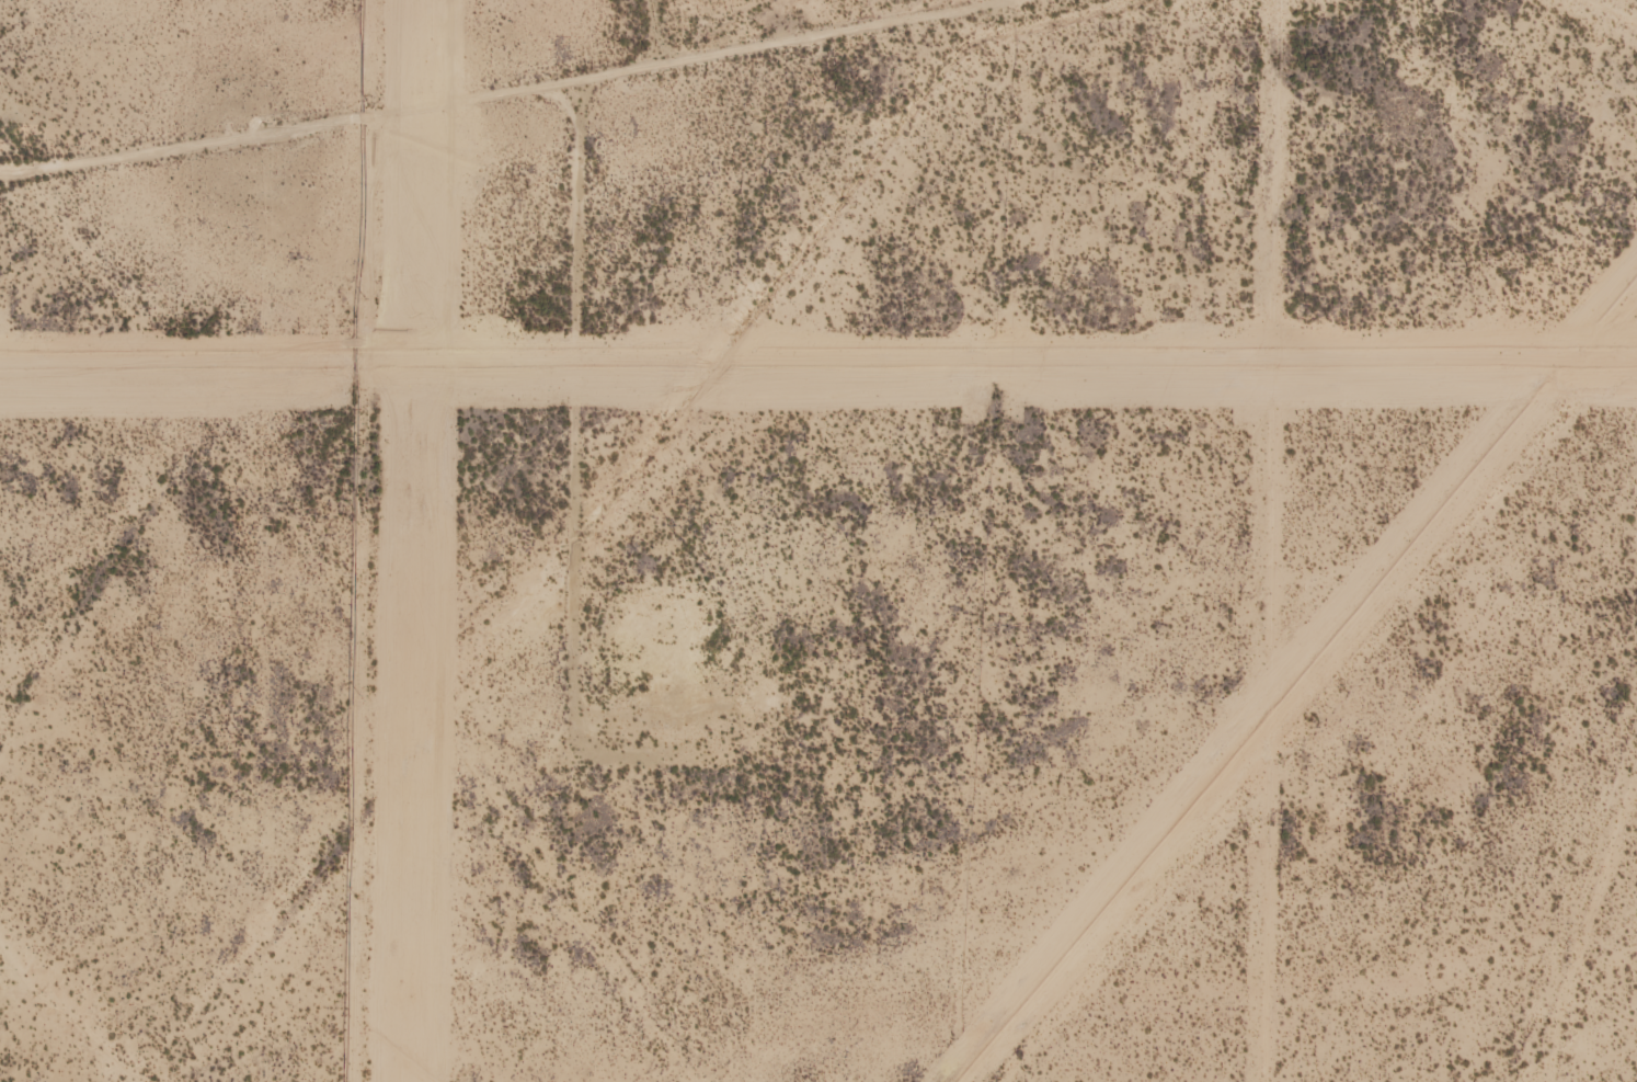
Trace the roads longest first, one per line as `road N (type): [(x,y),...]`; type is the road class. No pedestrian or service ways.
road 1 (track): [(690,1081),(0,127)]
road 2 (track): [(161,1081),(87,988),(0,956)]
road 3 (track): [(1636,152),(1615,39),(1623,0)]

